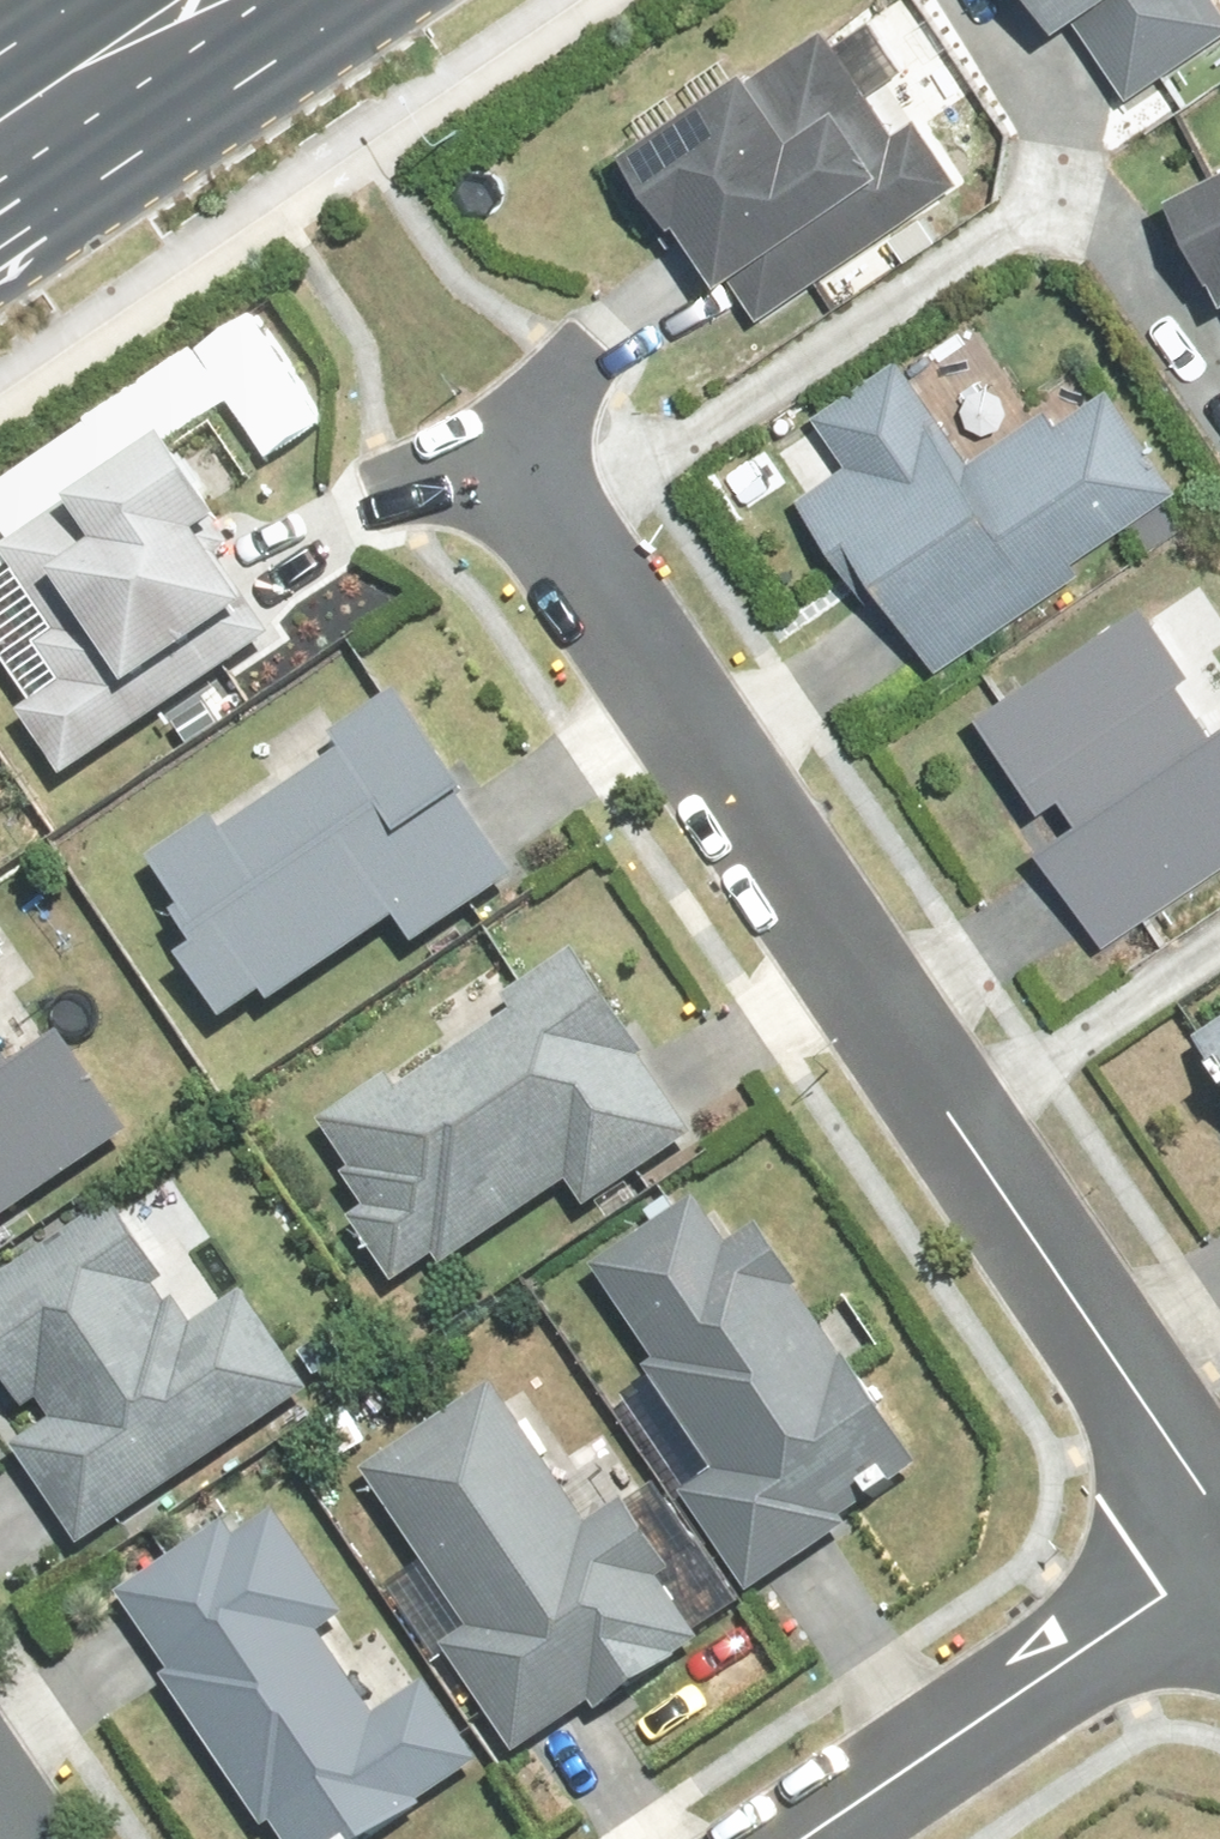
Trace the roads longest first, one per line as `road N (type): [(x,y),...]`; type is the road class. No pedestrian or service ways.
road 1 (residential): [(509,466),(1219,1530)]
road 2 (residential): [(1219,1567),(811,1838)]
road 3 (secondary): [(183,0),(0,129)]
road 4 (residential): [(591,354),(509,466)]
road 5 (residential): [(376,497),(509,466)]

